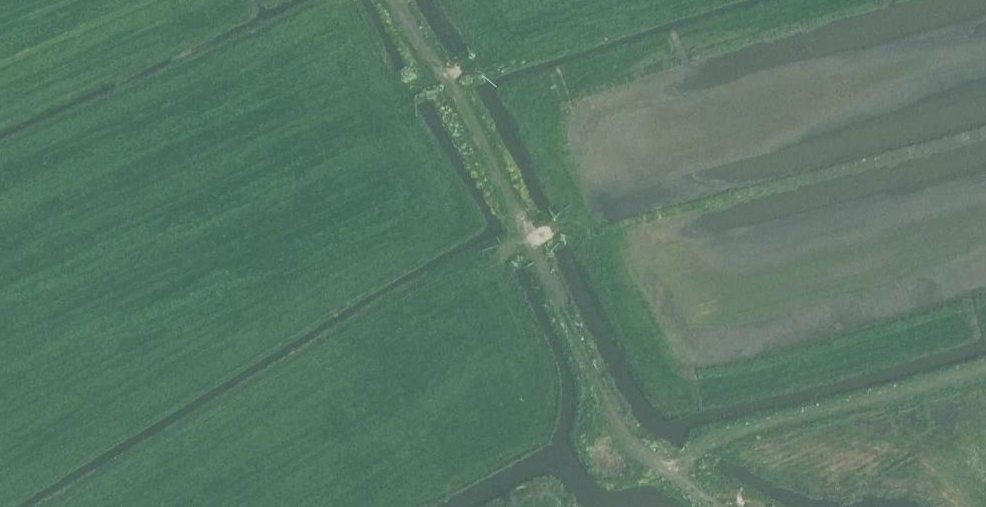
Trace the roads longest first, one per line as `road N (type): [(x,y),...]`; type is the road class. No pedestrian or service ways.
road 1 (track): [(0,49),(122,0)]

